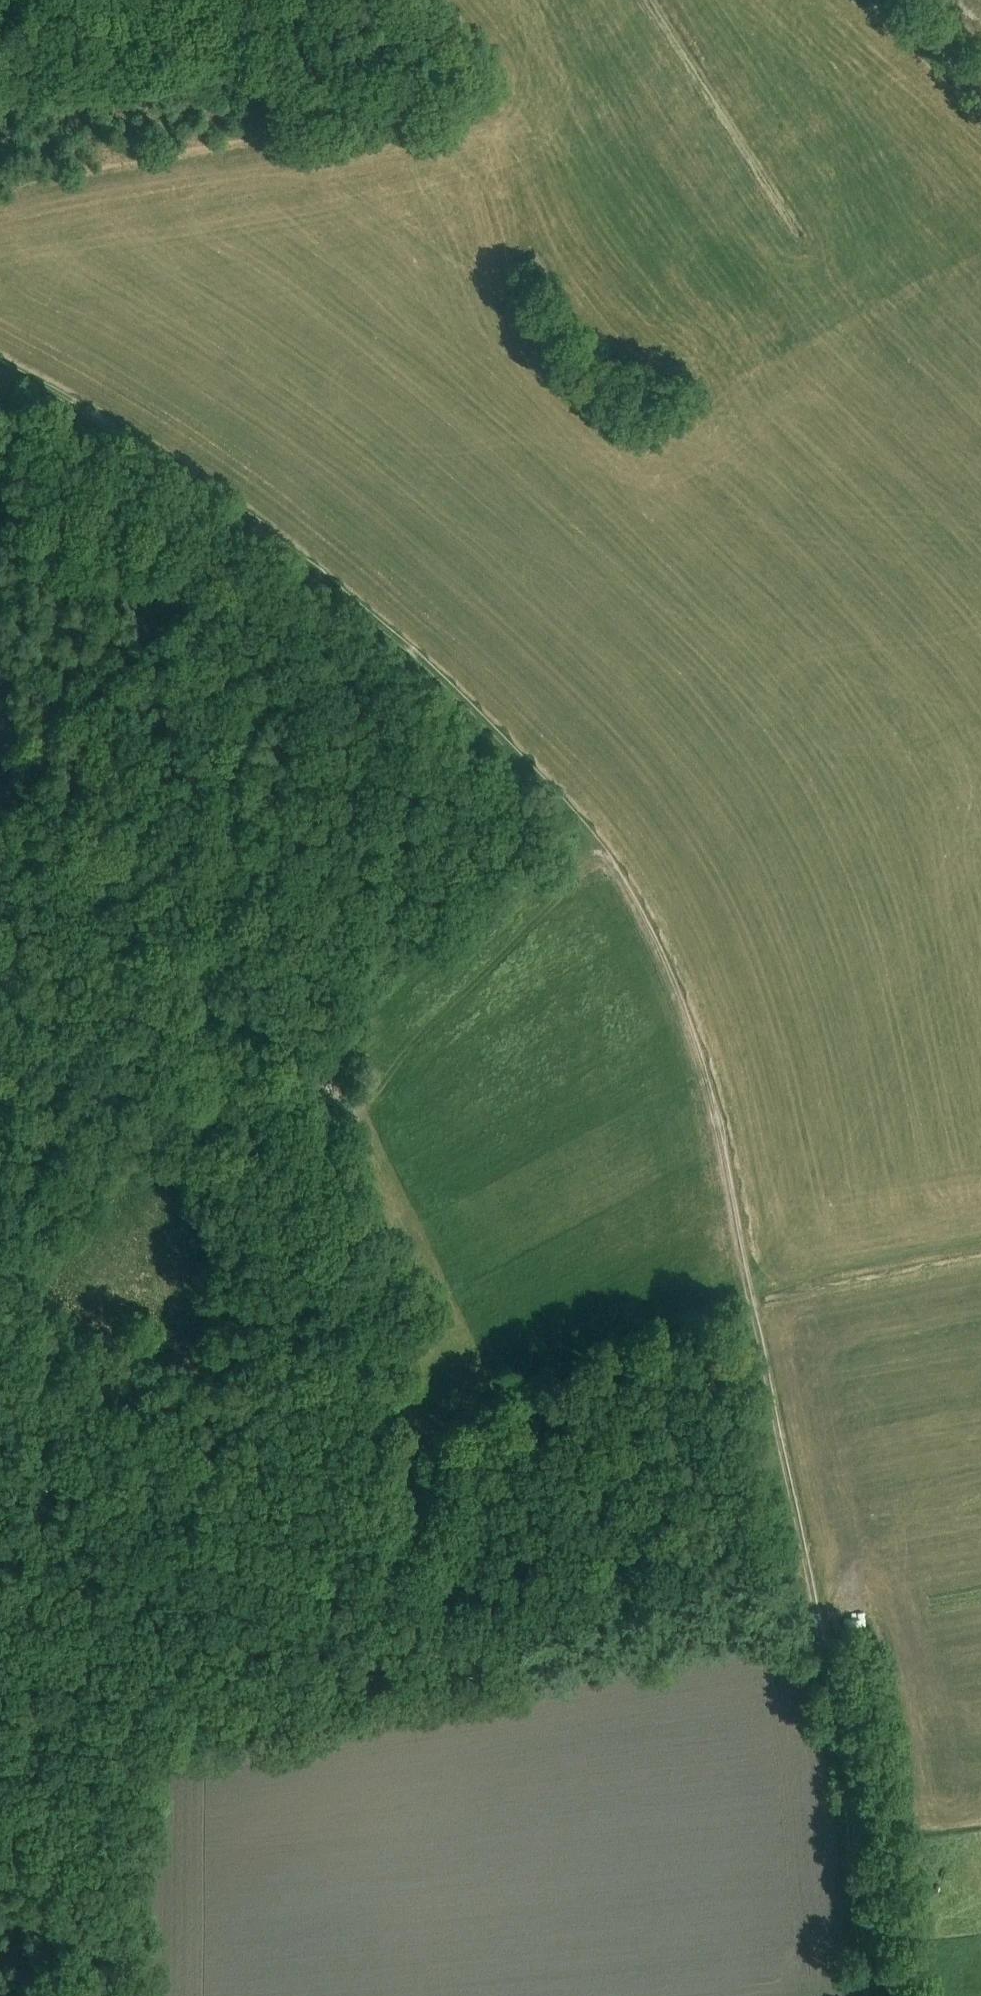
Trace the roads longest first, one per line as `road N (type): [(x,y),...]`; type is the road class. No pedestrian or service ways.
road 1 (track): [(805,1560),(711,1094),(680,999),(614,864),(477,715),(256,526),(183,468),(0,364)]
road 2 (track): [(871,1995),(845,1749),(805,1560)]

